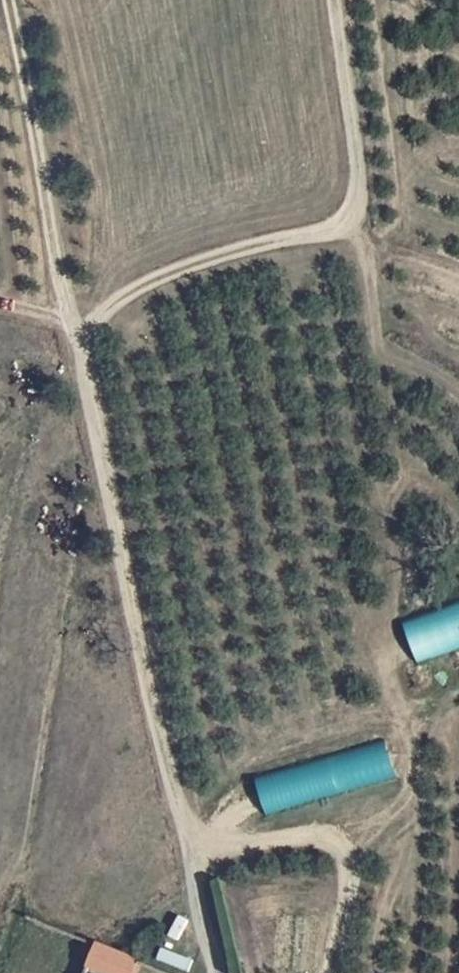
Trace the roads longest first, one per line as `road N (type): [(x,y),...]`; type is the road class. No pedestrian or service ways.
road 1 (track): [(208,972),(78,347),(106,309),(171,272),(352,218),(359,189),(336,0)]
road 2 (track): [(78,347),(3,0)]
road 3 (track): [(328,972),(340,916),(341,851),(303,844),(185,861)]

